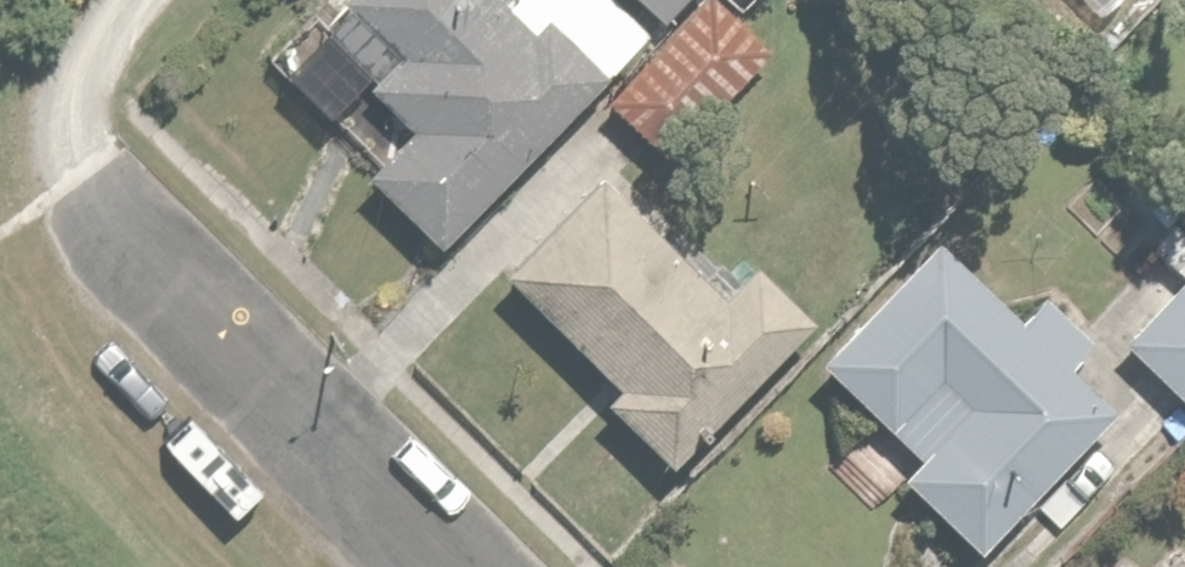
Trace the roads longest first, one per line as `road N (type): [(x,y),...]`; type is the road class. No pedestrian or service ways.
road 1 (residential): [(125,230),(466,566)]
road 2 (residential): [(125,230),(97,177),(84,121),(85,70),(130,0)]

